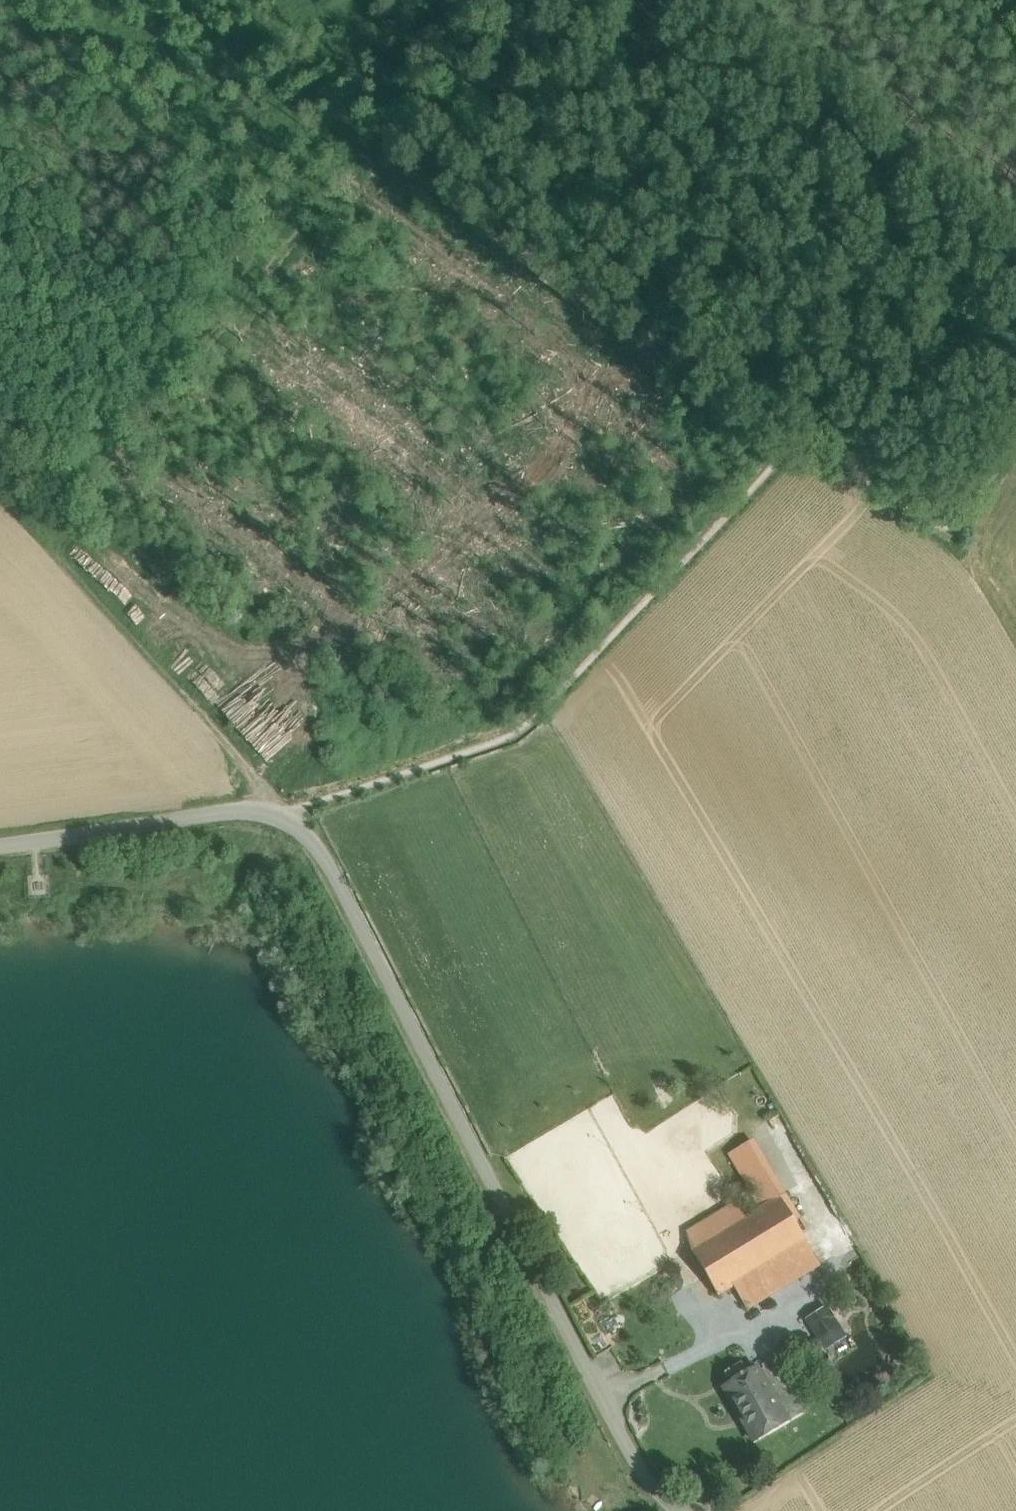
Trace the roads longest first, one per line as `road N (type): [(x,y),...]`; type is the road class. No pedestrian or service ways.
road 1 (unclassified): [(691,1510),(620,1428),(343,876),(308,831),(273,809),(205,812),(0,845)]

